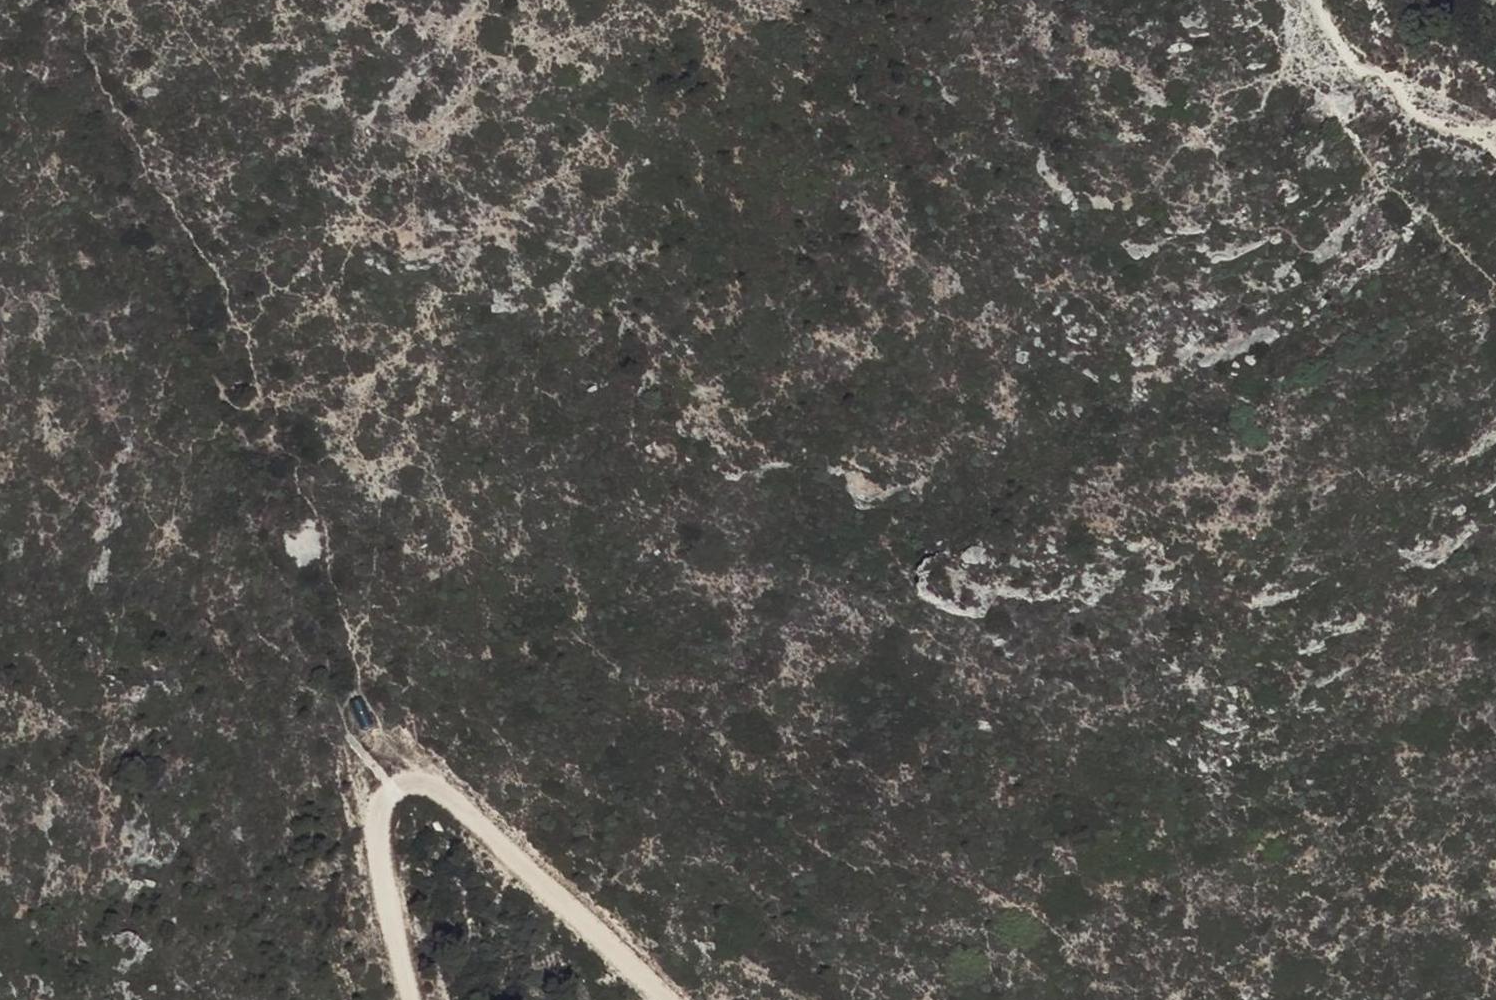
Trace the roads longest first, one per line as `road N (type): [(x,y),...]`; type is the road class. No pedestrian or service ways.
road 1 (track): [(411,999),(374,826),(379,799),(406,775),(444,791),(663,999)]

